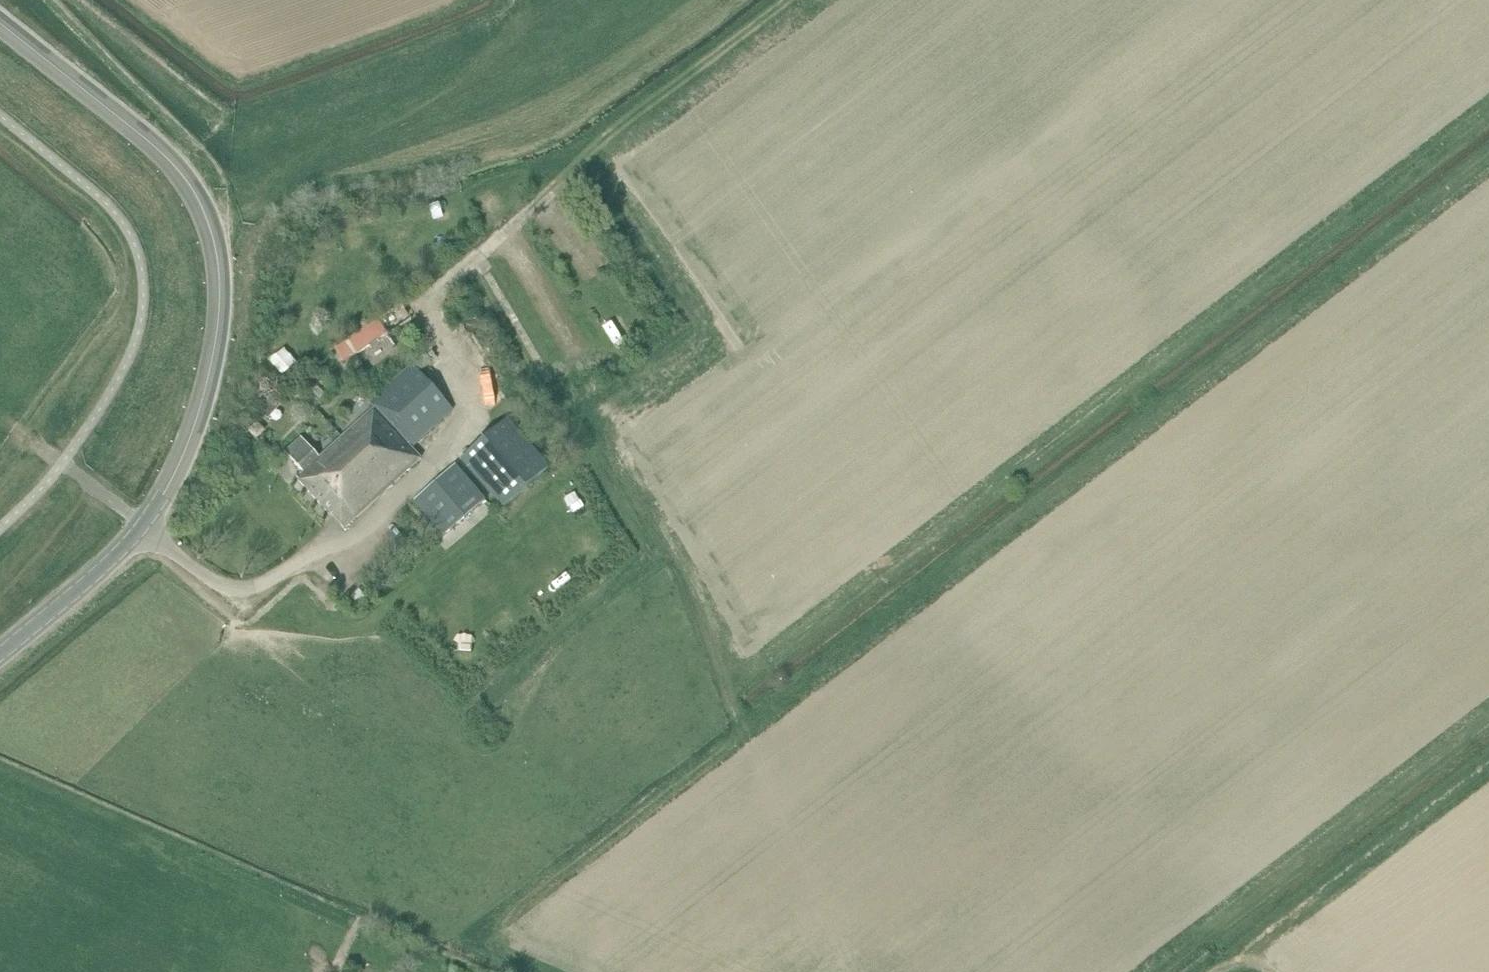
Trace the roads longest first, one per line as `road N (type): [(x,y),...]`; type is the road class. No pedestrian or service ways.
road 1 (tertiary): [(0,650),(145,520),(181,467),(218,320),(219,253),(203,200),(159,146),(0,23)]

